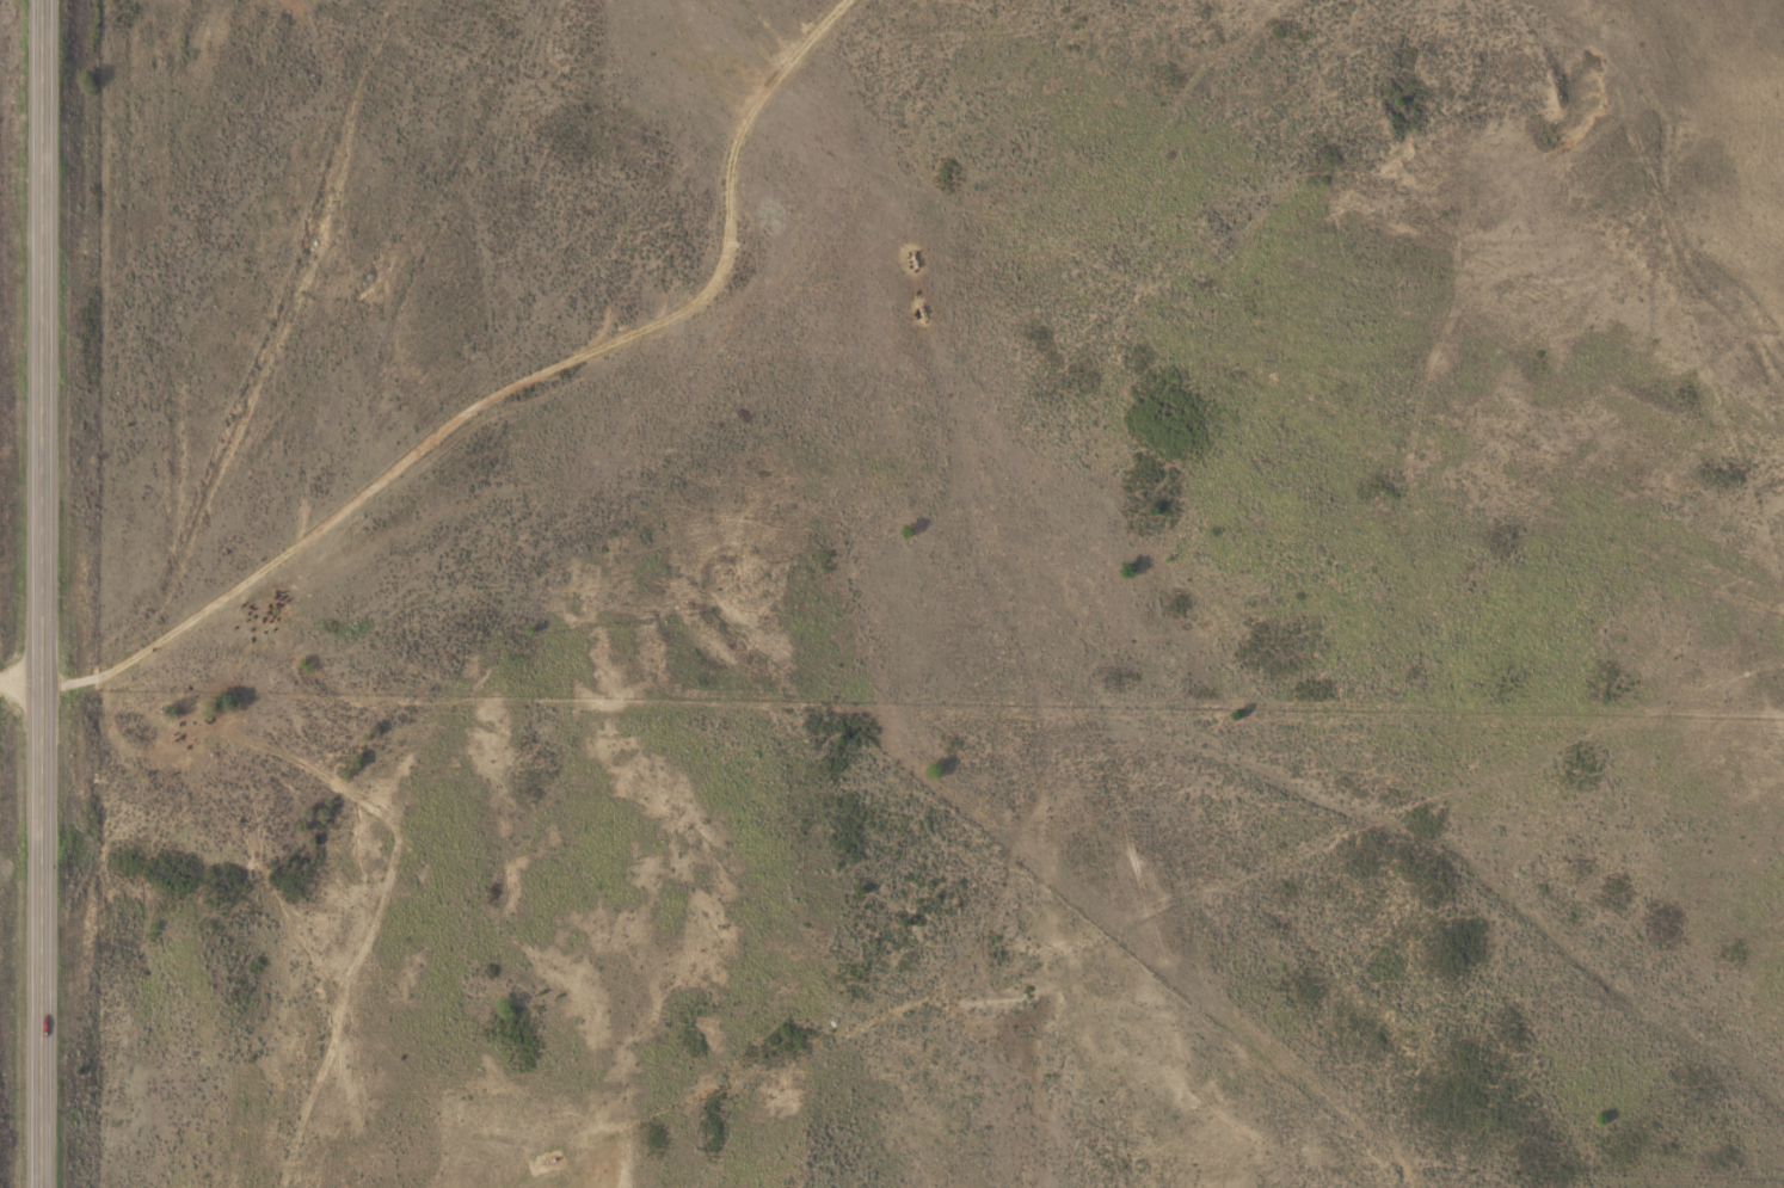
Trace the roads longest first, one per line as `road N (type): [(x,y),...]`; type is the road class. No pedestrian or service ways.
road 1 (secondary): [(42,0),(34,1187)]

